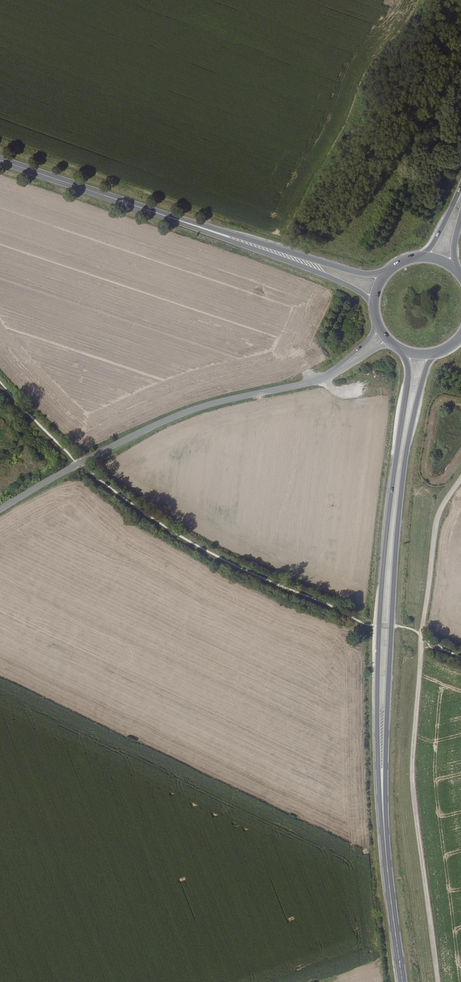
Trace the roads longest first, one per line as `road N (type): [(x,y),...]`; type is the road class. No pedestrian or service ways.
road 1 (unclassified): [(460,480),(439,514),(412,777),(437,981)]
road 2 (primary): [(401,350),(407,382),(378,626),(382,789)]
road 3 (primary): [(382,789),(399,517),(432,353)]
road 4 (tertiary): [(0,509),(171,419),(313,381)]
road 5 (primary): [(0,160),(205,229)]
road 6 (primary): [(403,981),(382,789)]
road 7 (primary): [(384,274),(357,274),(205,229)]
road 8 (primary): [(205,229),(353,289),(372,306)]

